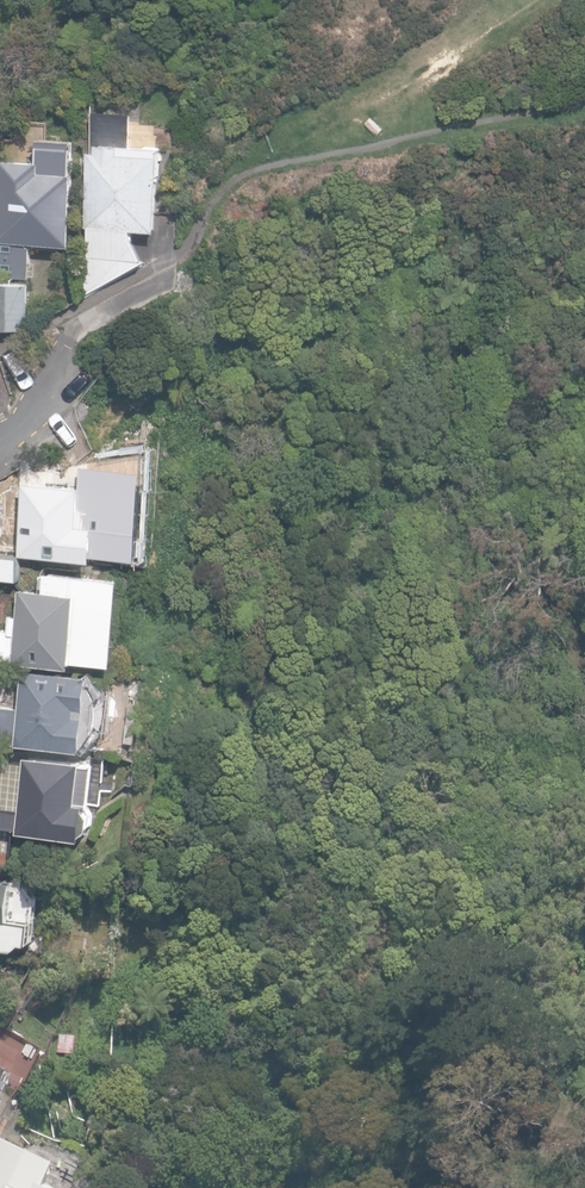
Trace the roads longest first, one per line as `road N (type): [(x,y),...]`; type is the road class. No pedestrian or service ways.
road 1 (residential): [(93,306),(43,406),(0,438)]

